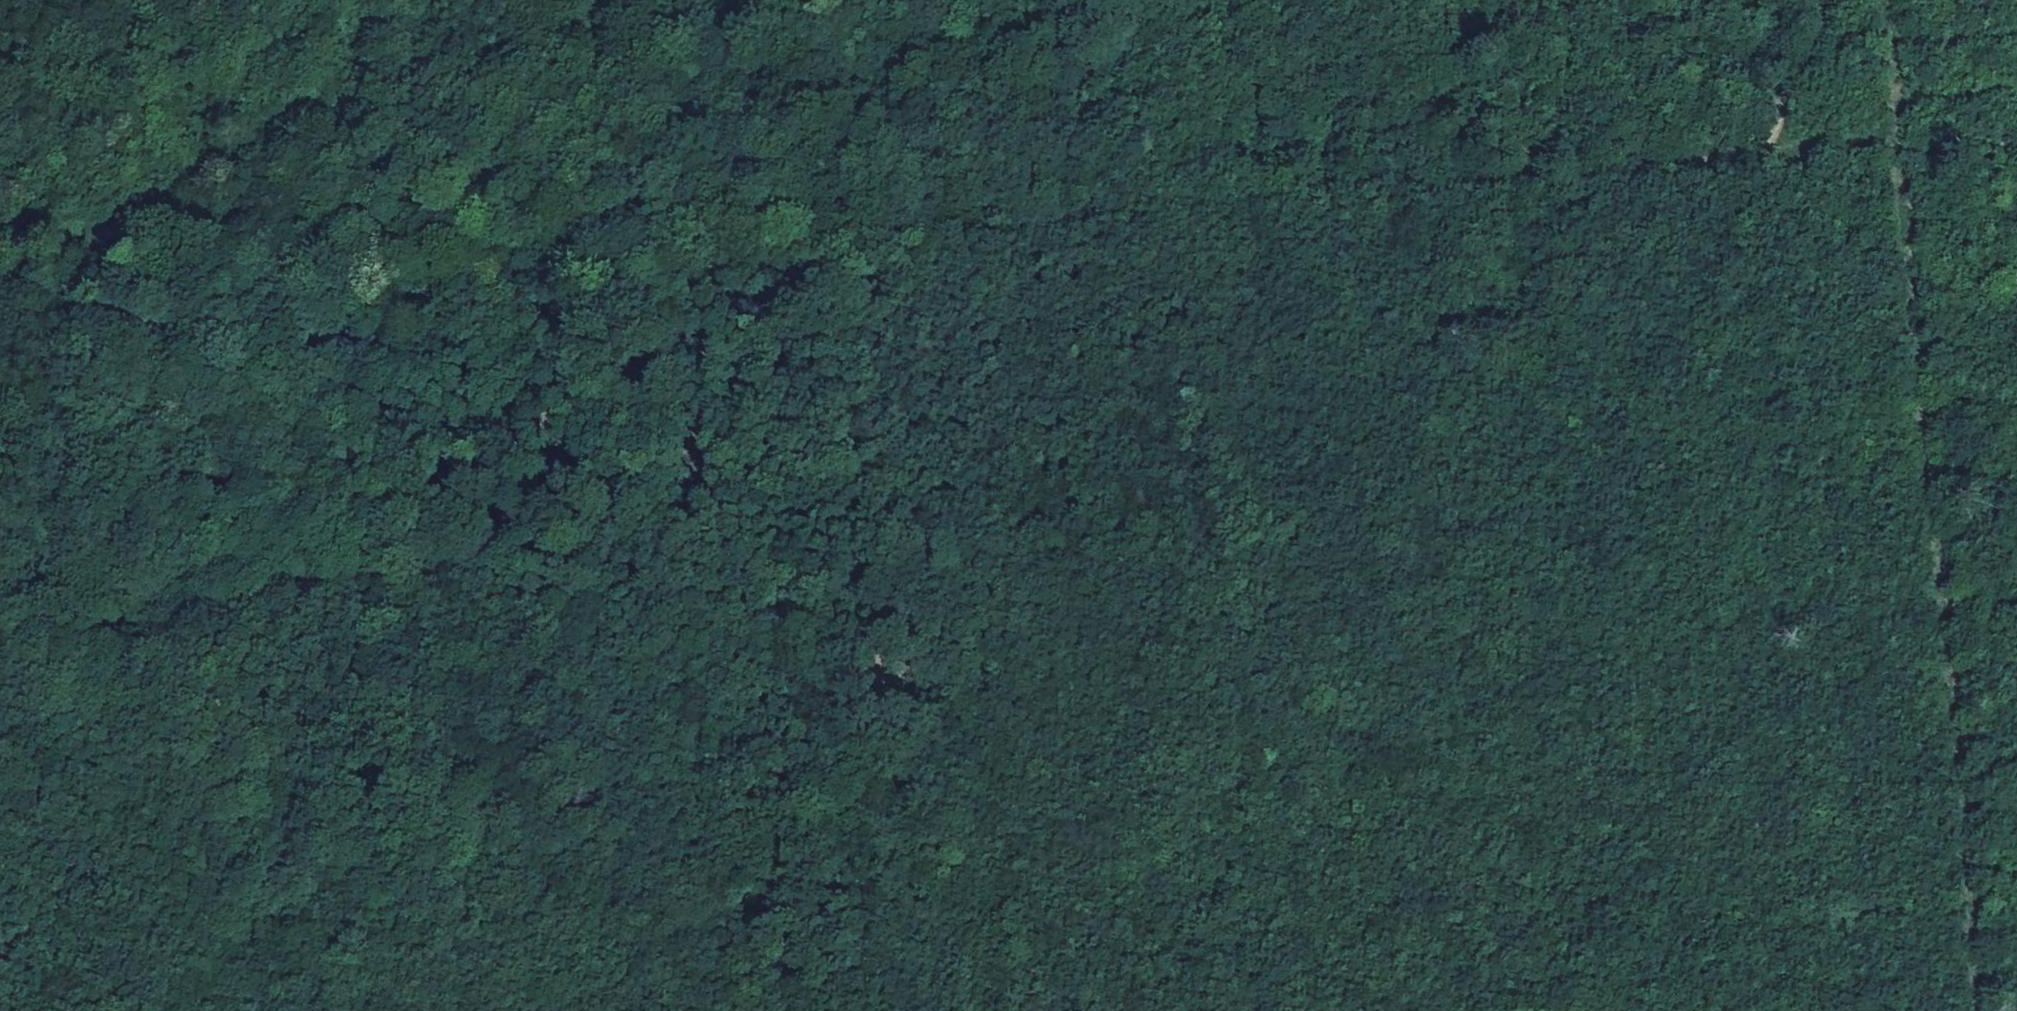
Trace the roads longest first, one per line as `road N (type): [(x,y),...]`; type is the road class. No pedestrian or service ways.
road 1 (track): [(0,324),(74,345),(251,298),(570,276),(1887,124)]
road 2 (track): [(570,276),(663,152),(763,110),(884,0)]

